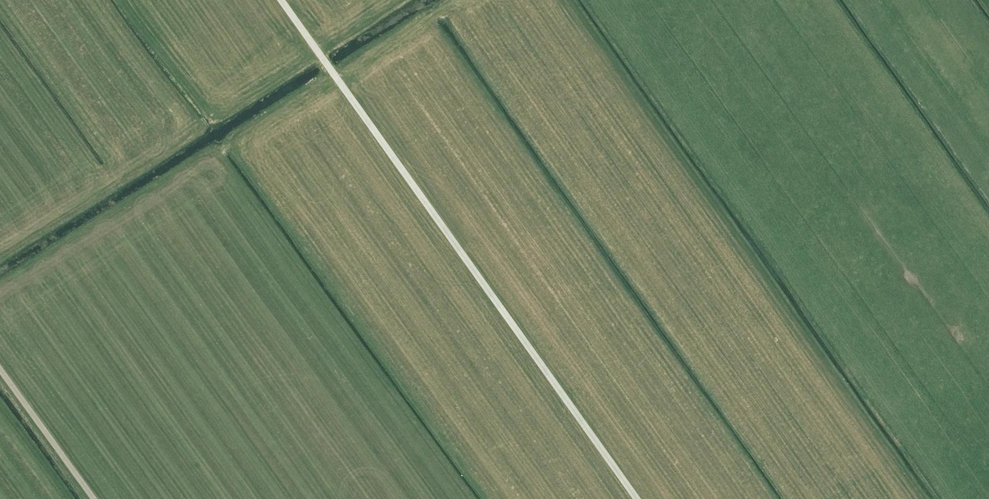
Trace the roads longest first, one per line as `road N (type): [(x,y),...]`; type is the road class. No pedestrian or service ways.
road 1 (track): [(280,0),(640,498)]
road 2 (track): [(922,498),(569,0)]
road 3 (track): [(95,498),(0,367)]

